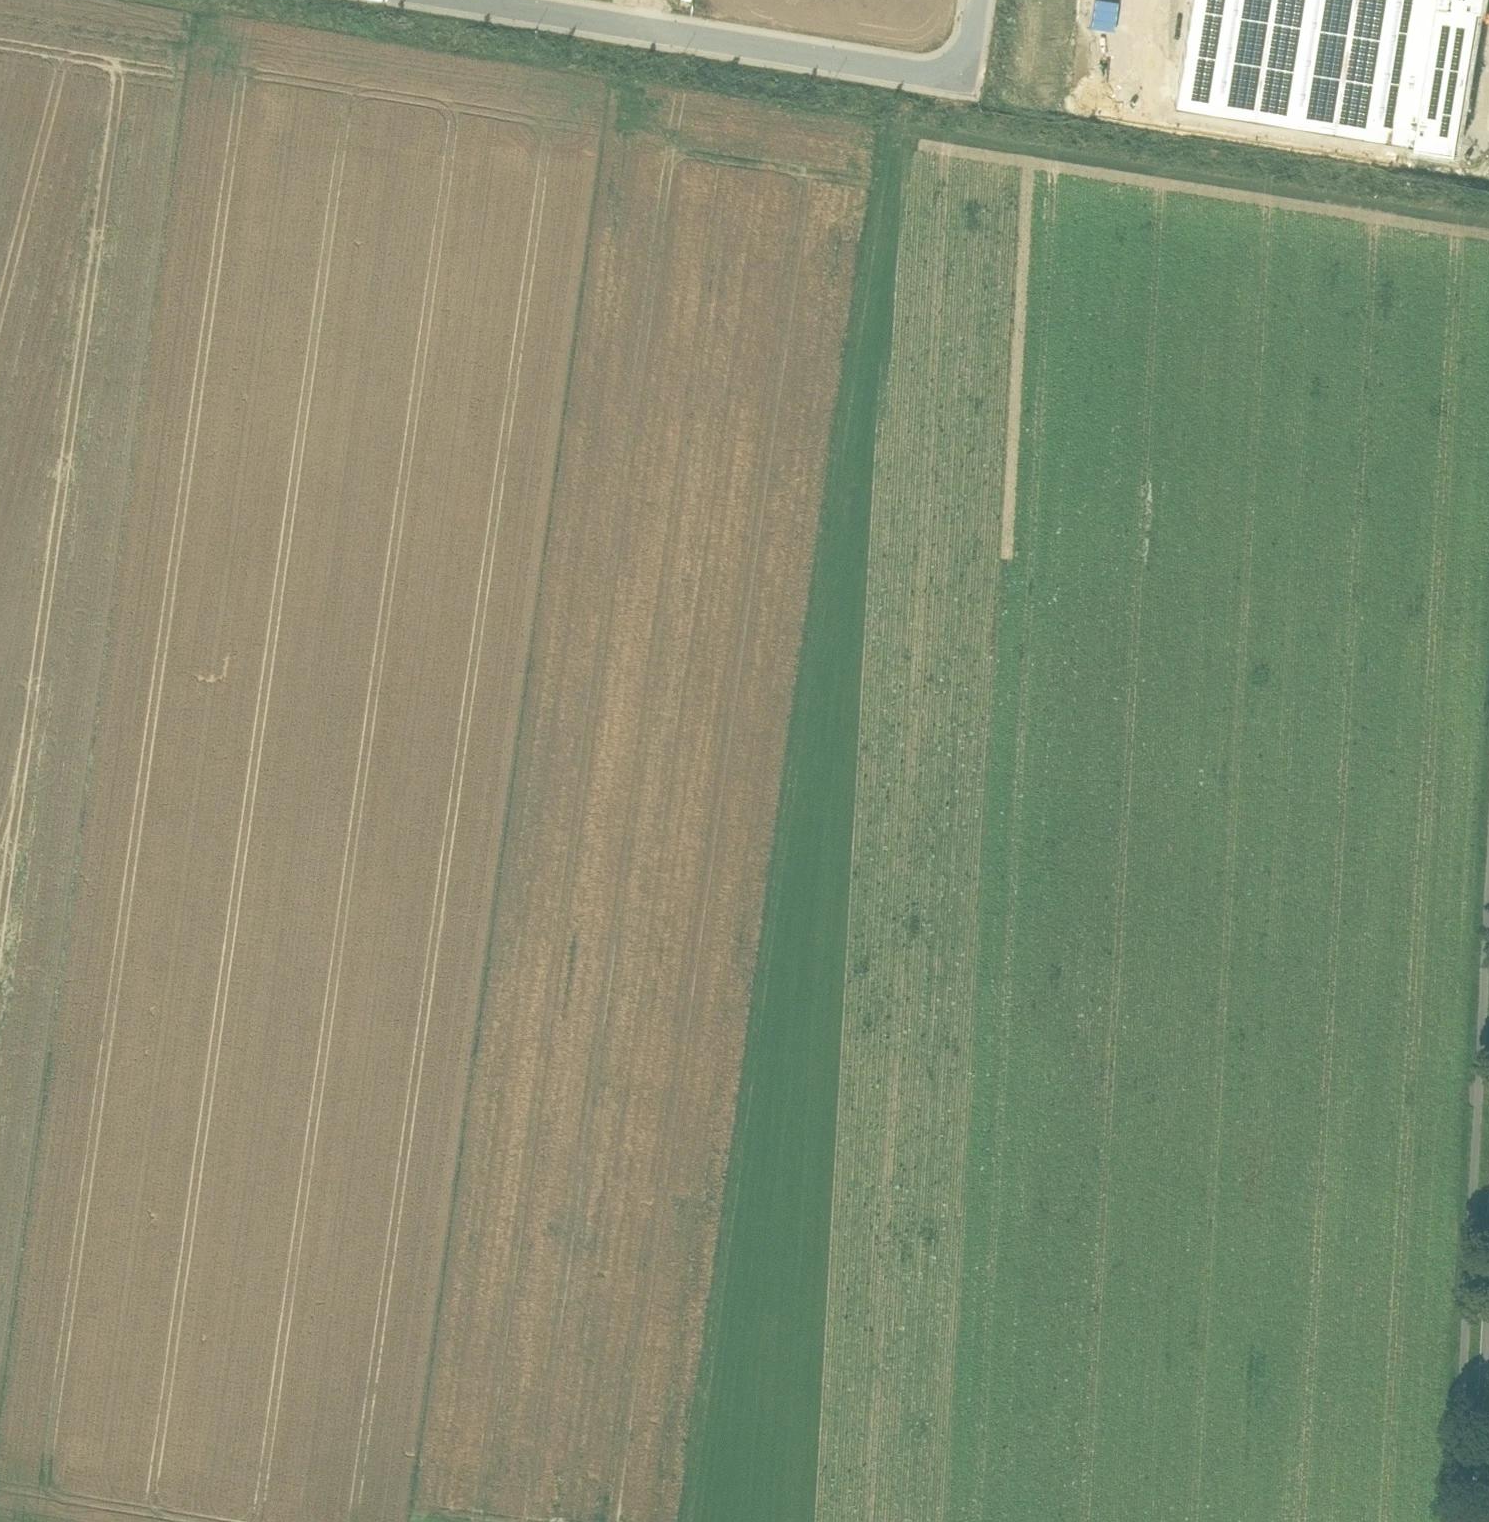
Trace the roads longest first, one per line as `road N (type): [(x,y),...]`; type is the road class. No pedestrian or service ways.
road 1 (residential): [(979,0),(970,54),(942,71),(494,0)]

